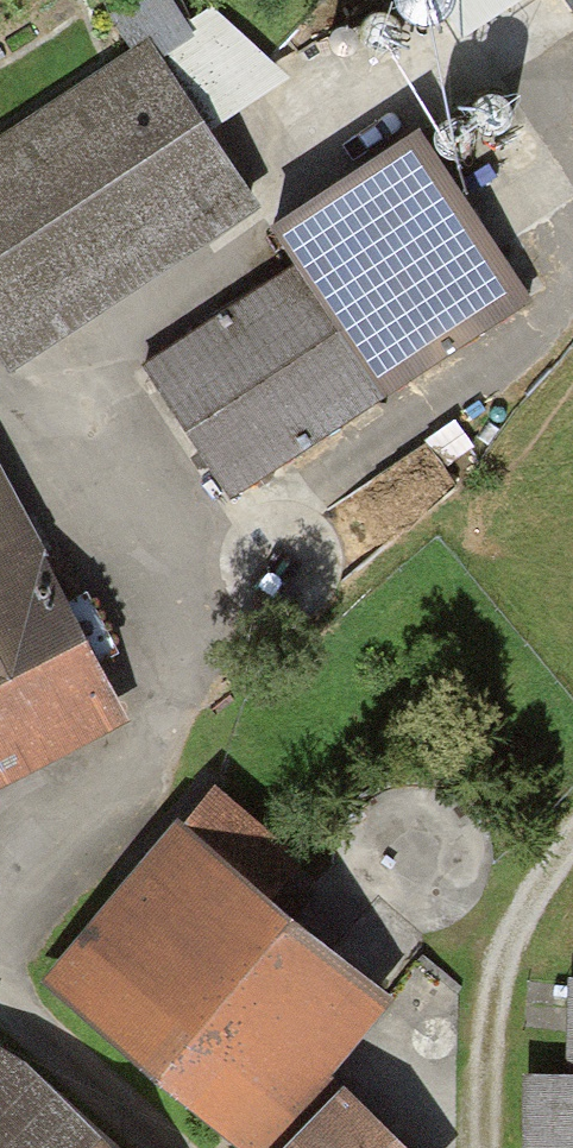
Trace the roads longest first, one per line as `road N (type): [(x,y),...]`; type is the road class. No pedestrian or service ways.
road 1 (track): [(481,1147),(487,1019),(527,919),(572,847)]
road 2 (track): [(0,1007),(179,1147)]

